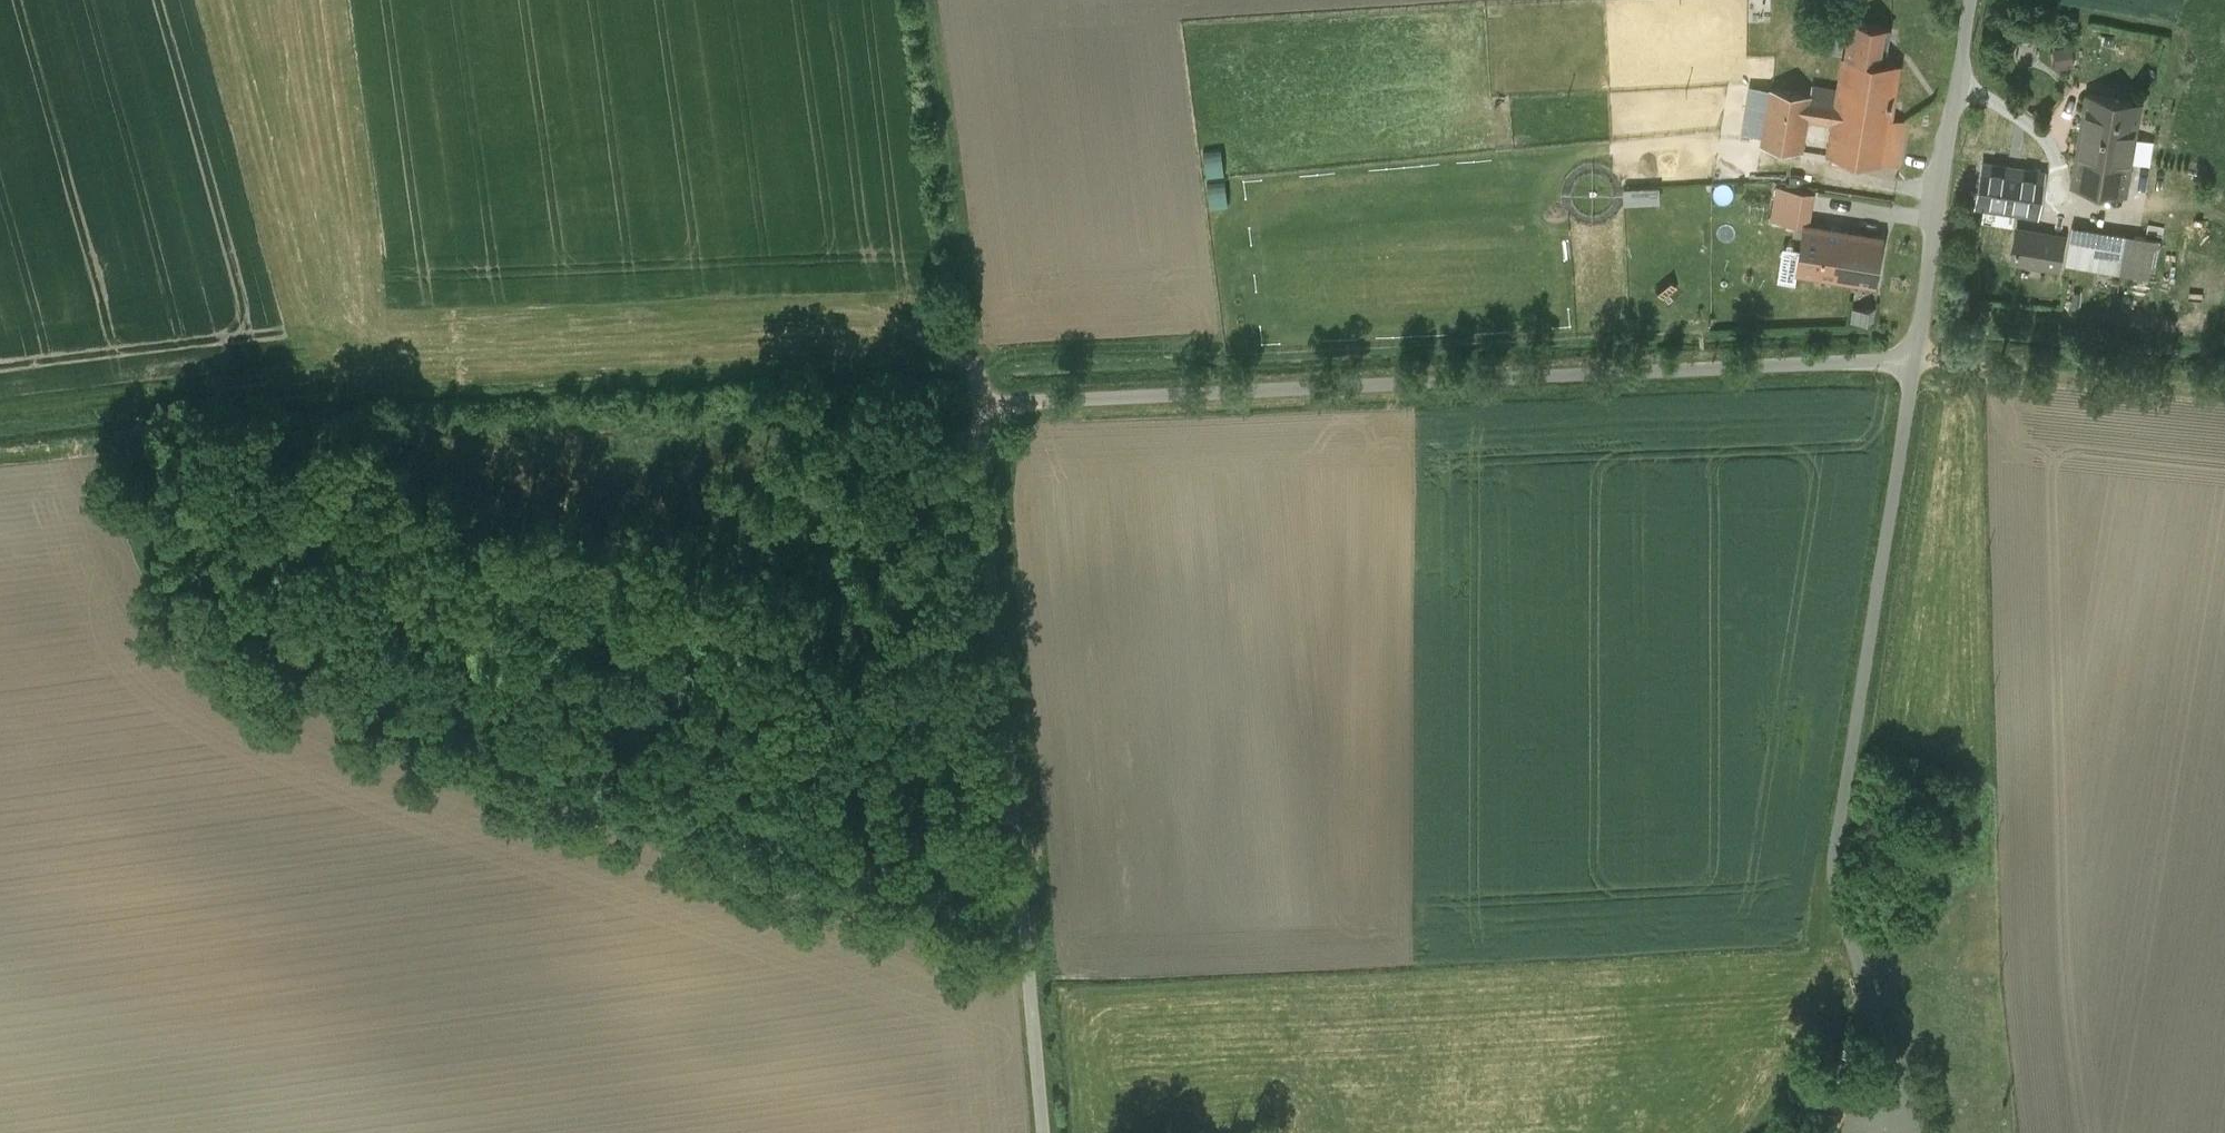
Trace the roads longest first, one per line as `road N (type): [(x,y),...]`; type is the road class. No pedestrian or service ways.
road 1 (unclassified): [(1973,0),(1914,356),(1049,400),(1010,405),(987,430),(1043,1132)]
road 2 (track): [(1914,356),(1955,351),(2224,378)]

